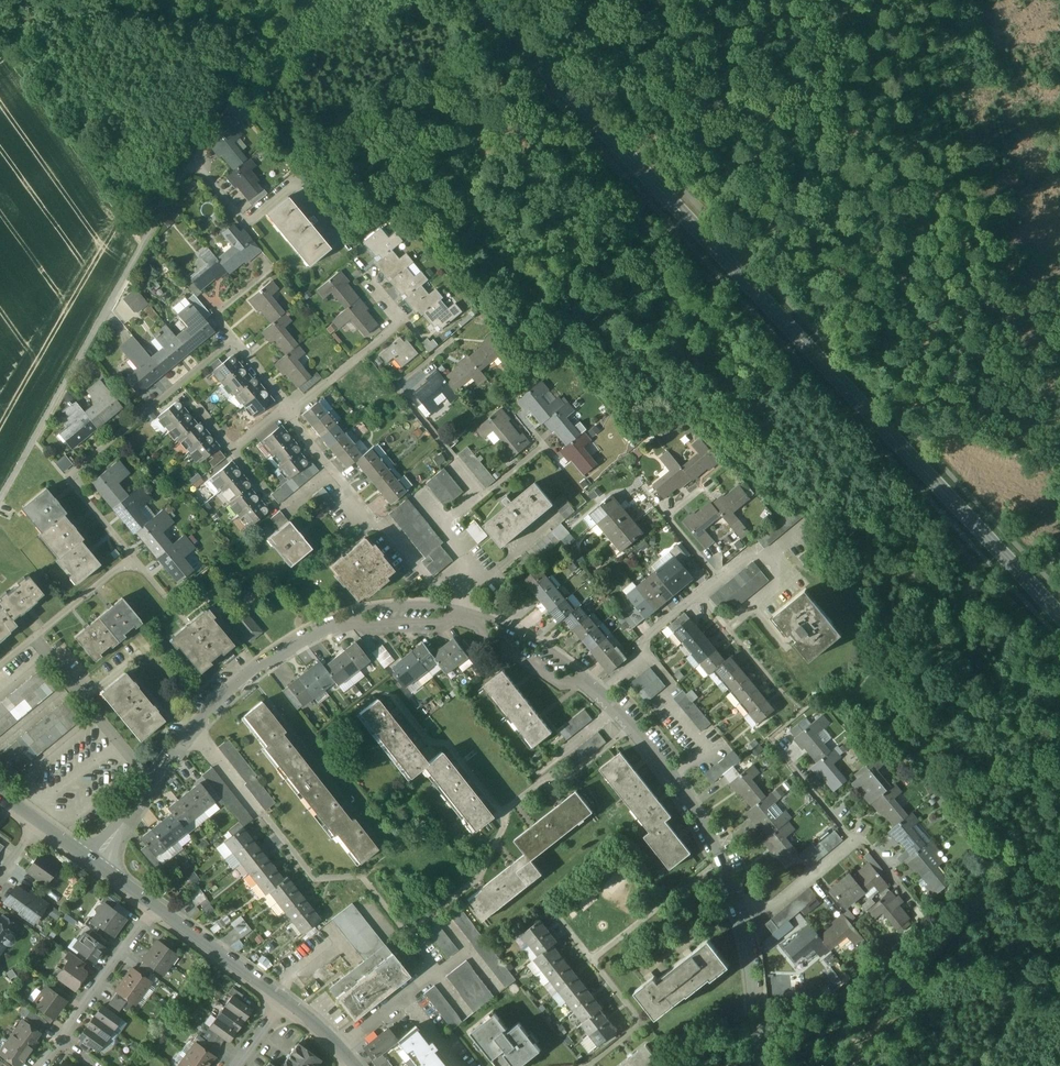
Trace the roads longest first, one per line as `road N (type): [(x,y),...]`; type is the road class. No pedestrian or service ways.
road 1 (secondary): [(1059,615),(483,0)]
road 2 (track): [(919,392),(963,302),(944,134),(926,83),(859,0)]
road 3 (residential): [(0,502),(160,216)]
road 4 (residential): [(595,694),(576,667),(495,621),(407,605),(362,609),(347,620)]
road 5 (residential): [(464,591),(432,586),(386,527),(364,523),(289,422),(288,406)]
road 6 (residential): [(347,620),(361,626),(463,621),(486,642),(595,694)]
road 7 (residential): [(738,911),(721,859),(674,779),(595,694)]
road 8 (track): [(0,23),(160,216)]
road 9 (residential): [(595,694),(645,653),(644,640),(753,551),(763,562)]
road 10 (residential): [(189,160),(246,225),(292,187),(341,243)]
road 11 (residential): [(235,339),(65,476)]
road 12 (residential): [(347,620),(242,678),(192,731)]
road 13 (residential): [(152,780),(34,638)]
road 14 (residential): [(157,906),(60,1039)]
road 15 (tertiary): [(157,906),(288,997)]
road 16 (residential): [(764,1065),(738,911)]
road 17 (track): [(1059,454),(919,392)]
road 18 (residential): [(738,911),(752,902),(772,908),(854,840)]

